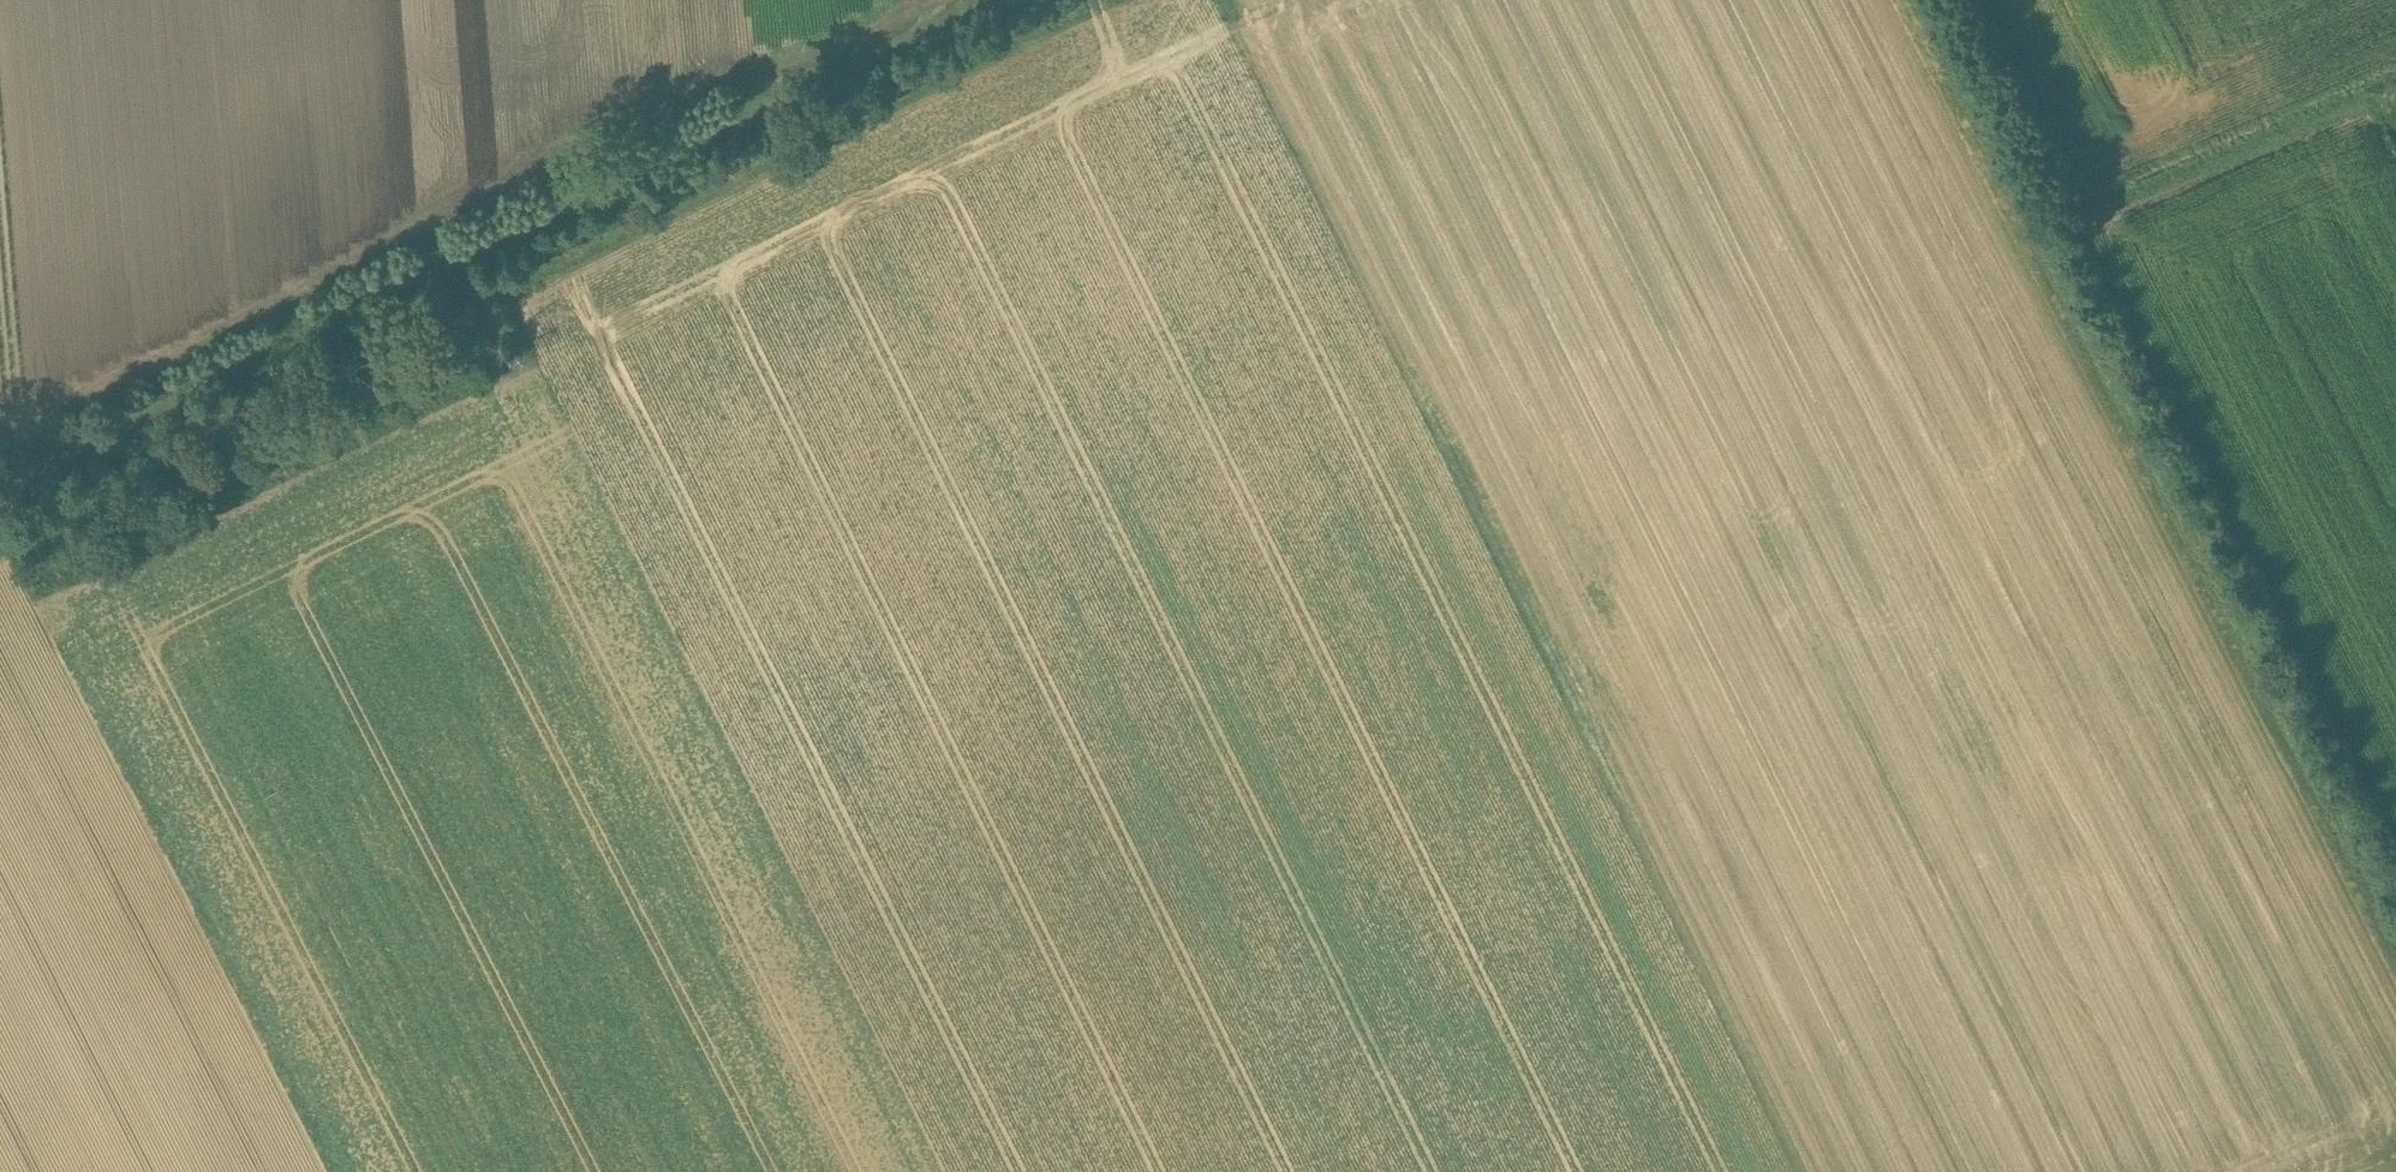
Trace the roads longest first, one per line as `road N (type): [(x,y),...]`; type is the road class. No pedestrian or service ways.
road 1 (track): [(0,491),(649,157),(983,0)]

